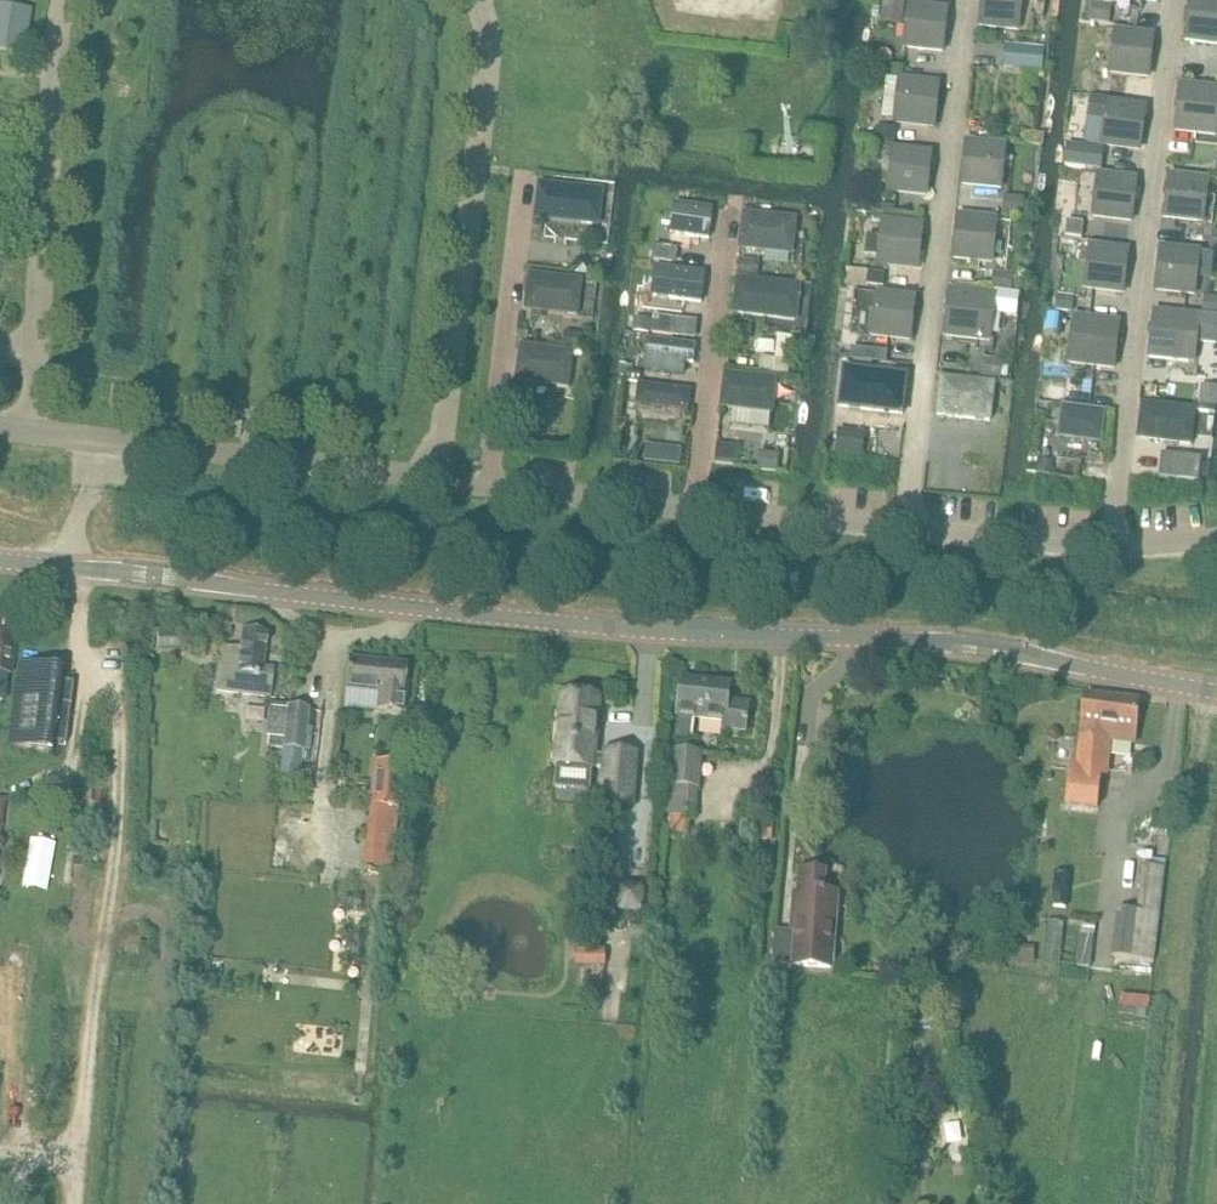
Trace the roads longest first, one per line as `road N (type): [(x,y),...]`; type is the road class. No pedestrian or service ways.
road 1 (tertiary): [(1216,691),(987,645),(573,624),(0,561)]
road 2 (residential): [(1216,538),(1112,545),(907,528),(489,484),(464,488),(434,478),(0,430)]

